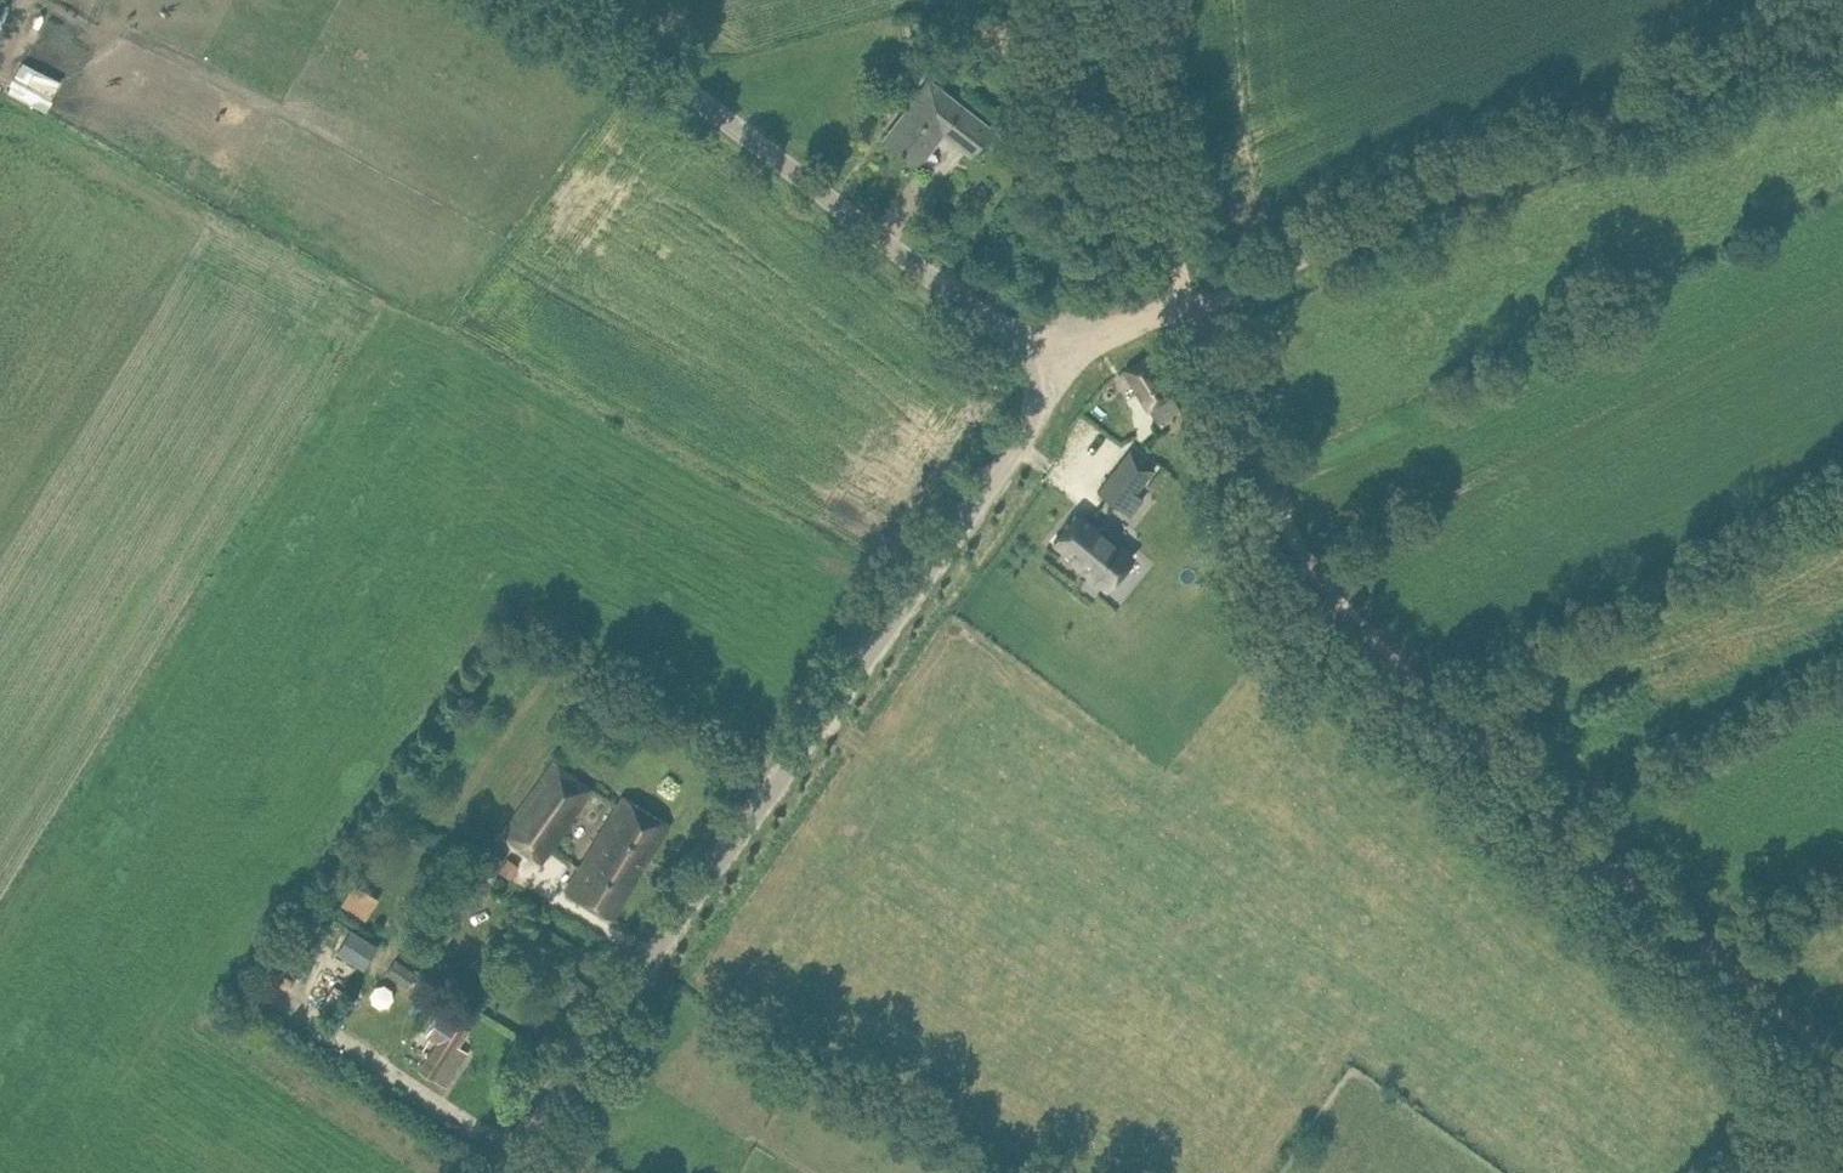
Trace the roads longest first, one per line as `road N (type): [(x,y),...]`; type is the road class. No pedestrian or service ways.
road 1 (unclassified): [(522,1172),(1040,406),(1022,347),(669,78),(531,0)]
road 2 (track): [(1842,1060),(1533,781),(1309,554),(1181,308)]
road 3 (track): [(1842,10),(1181,308)]
road 4 (track): [(1181,308),(1158,159),(1152,0)]
road 5 (track): [(1181,308),(1033,365)]

